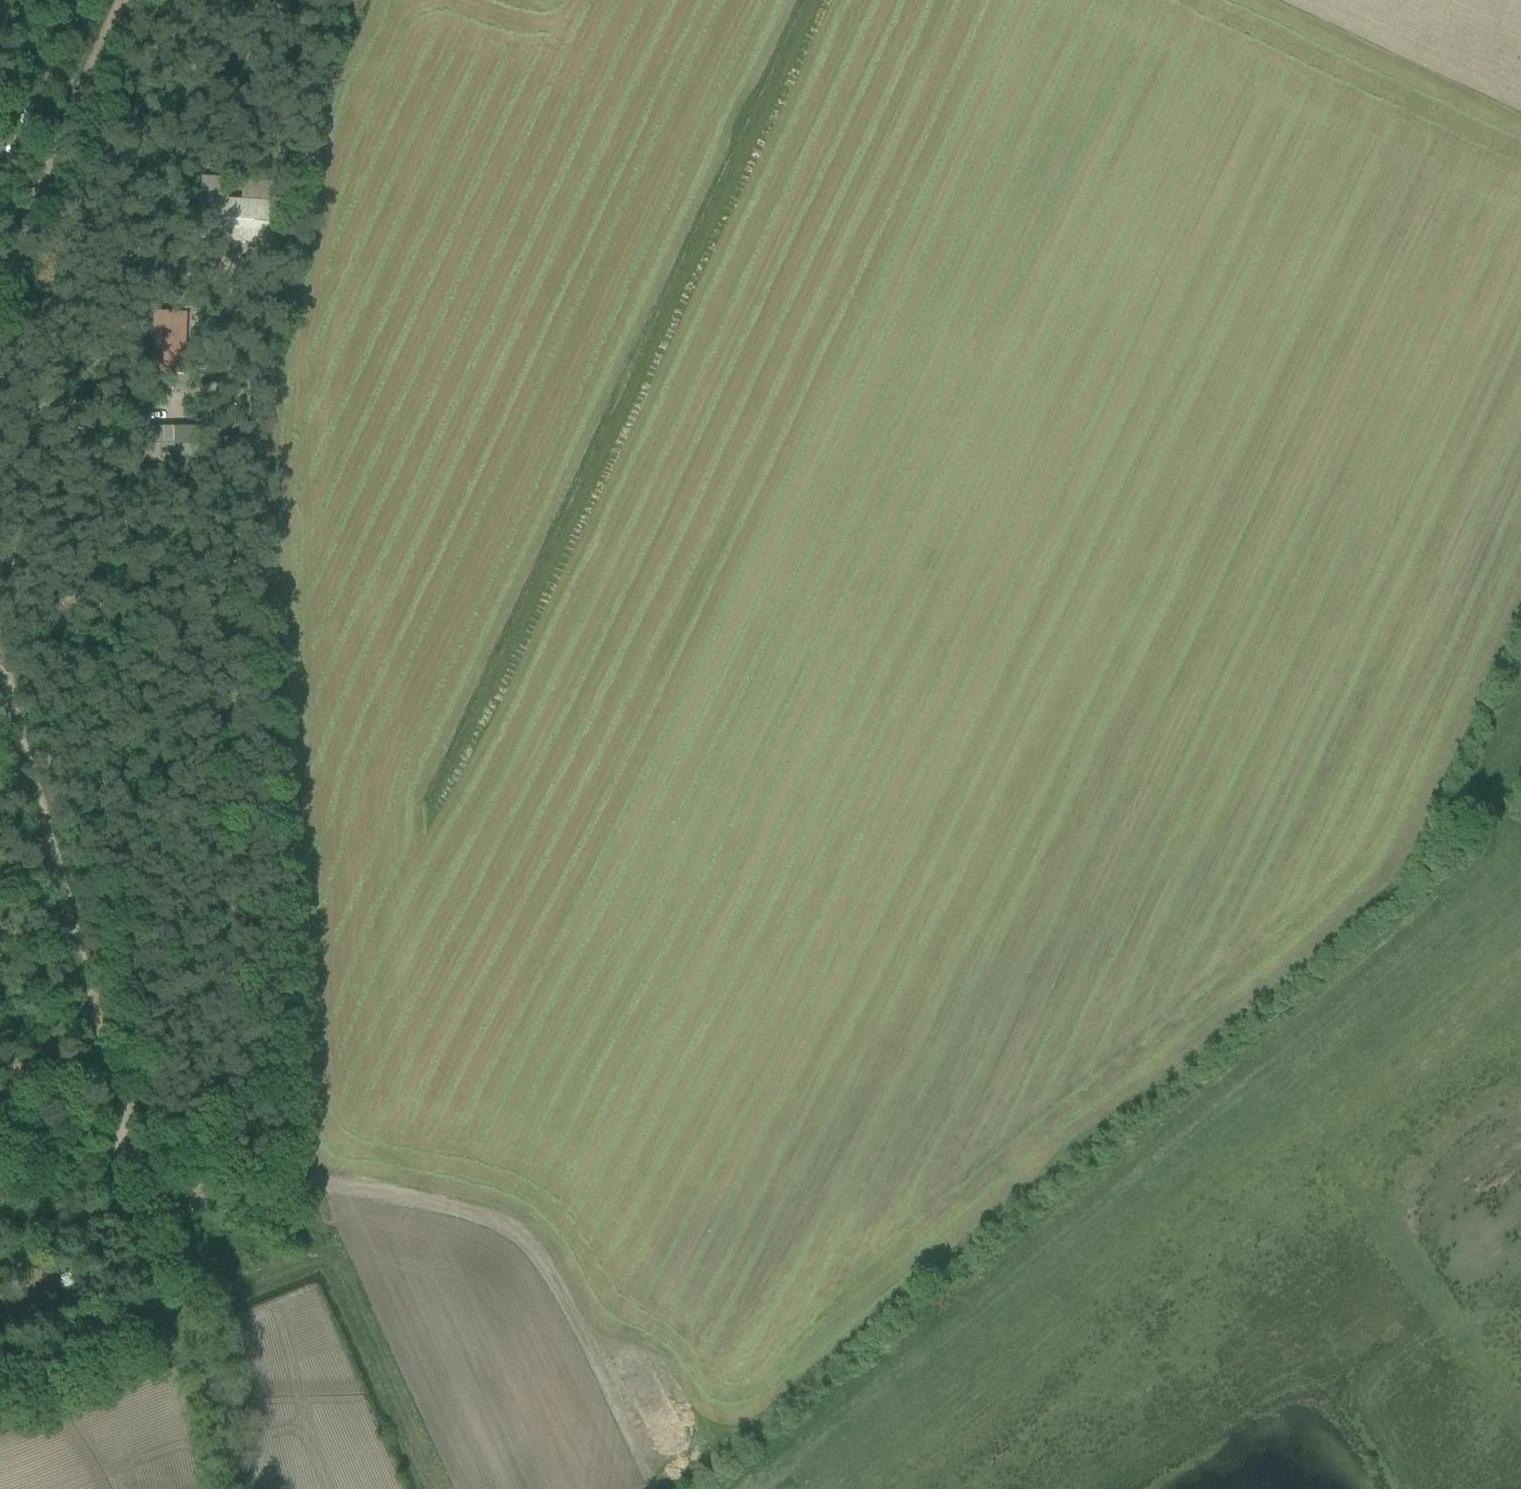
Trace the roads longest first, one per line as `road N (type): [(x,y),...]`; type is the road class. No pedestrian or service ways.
road 1 (track): [(0,664),(140,1163)]
road 2 (track): [(121,0),(0,284)]
road 3 (unclassified): [(140,1163),(0,1144)]

